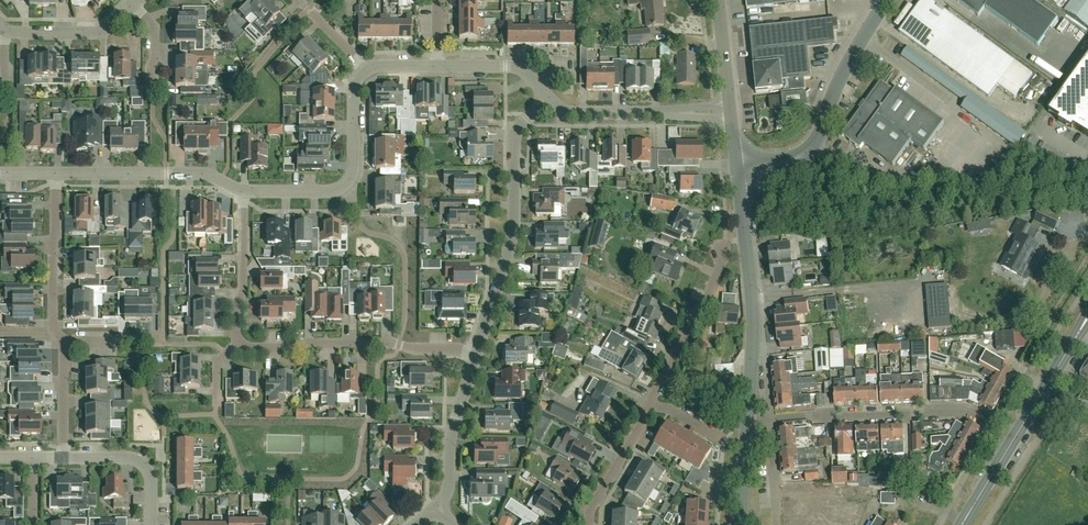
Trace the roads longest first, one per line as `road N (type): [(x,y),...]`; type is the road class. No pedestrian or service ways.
road 1 (residential): [(588,524),(725,254)]
road 2 (residential): [(476,354),(513,233),(516,133),(549,97)]
road 3 (unclassified): [(747,420),(752,317),(736,172)]
road 4 (unclassified): [(736,172),(809,151),(845,68),(888,0)]
road 5 (residential): [(476,354),(391,343),(237,348)]
road 6 (tertiary): [(963,524),(1087,320)]
road 7 (residential): [(365,71),(353,90),(353,170),(345,184),(327,192),(242,191)]
road 8 (residential): [(770,420),(973,417)]
road 9 (residential): [(242,191),(197,173),(55,173)]
road 10 (residential): [(729,112),(574,113),(549,97)]
road 11 (residential): [(60,340),(55,173)]
road 12 (residential): [(436,506),(448,489),(451,436),(476,354)]
road 13 (residential): [(237,348),(242,191)]
road 14 (residential): [(63,457),(142,464),(151,524)]
road 15 (residential): [(4,30),(94,33),(132,4)]
road 16 (residential): [(549,97),(513,67),(437,66)]

